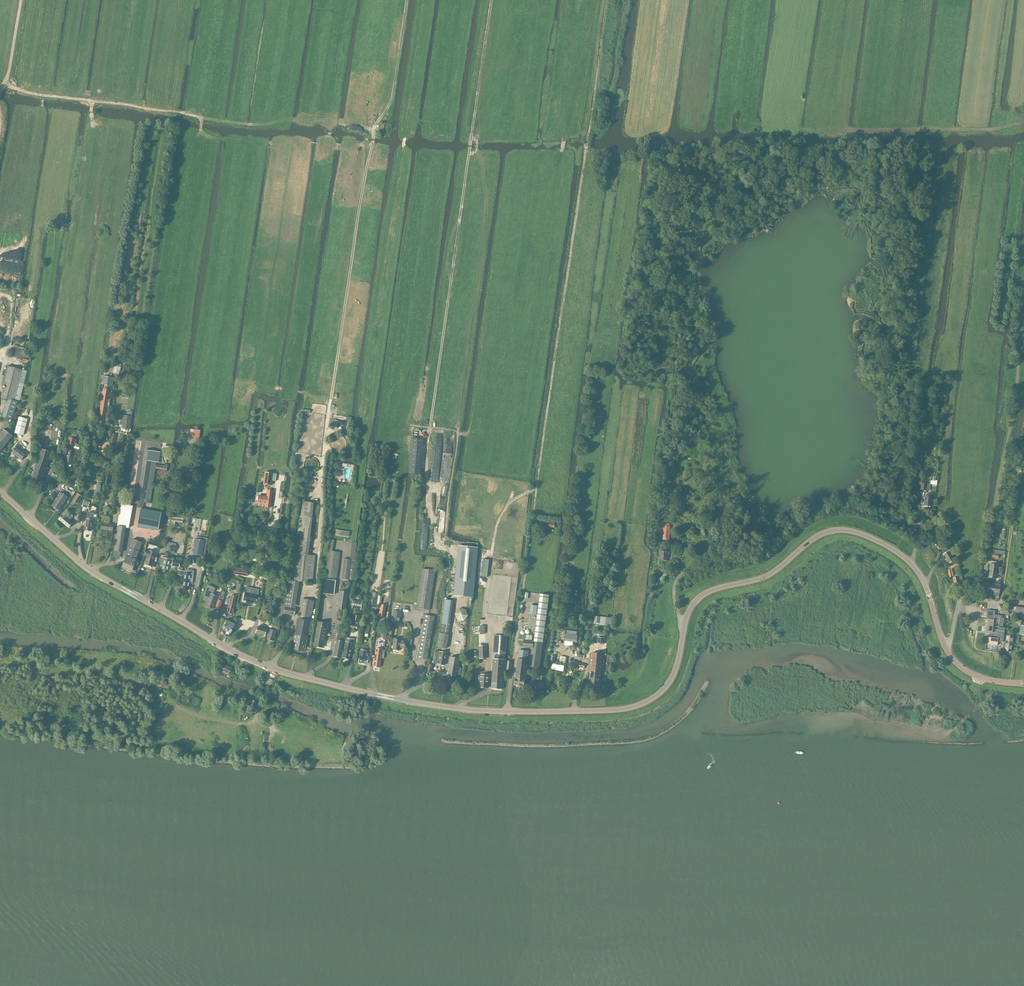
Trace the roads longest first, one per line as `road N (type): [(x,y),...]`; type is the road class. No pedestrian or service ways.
road 1 (tertiary): [(0,493),(95,574),(223,646),(282,671),(398,699),(480,711),(631,708),(671,679),(698,598),(767,575),(836,530),(863,534),(910,562),(946,649)]
road 2 (track): [(491,553),(436,544),(426,480),(492,0)]
road 3 (track): [(491,553),(507,504),(536,488),(607,0)]
road 4 (track): [(328,412),(368,129),(326,119),(202,116)]
road 5 (track): [(1023,122),(996,129),(793,126),(803,73)]
road 6 (track): [(200,131),(202,116),(2,84)]
road 7 (track): [(368,129),(392,97),(406,0)]

